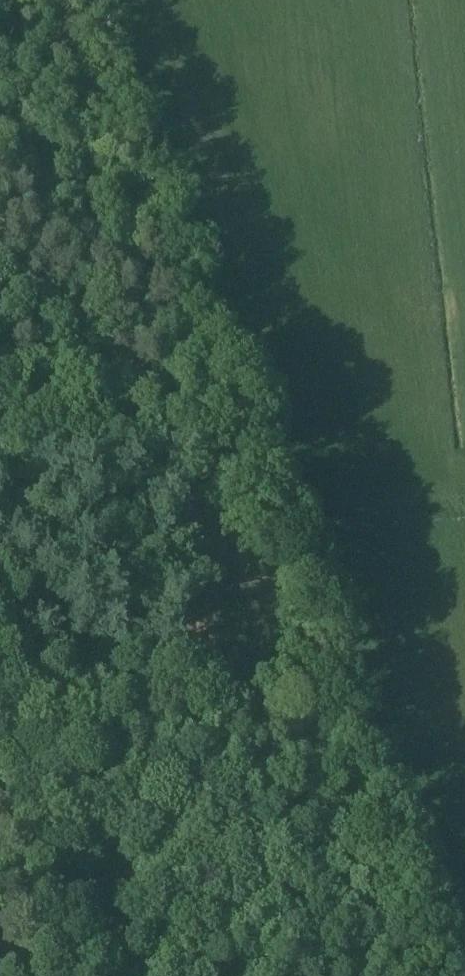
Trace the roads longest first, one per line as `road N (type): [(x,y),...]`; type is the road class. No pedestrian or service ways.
road 1 (tertiary): [(58,975),(47,875),(0,723)]

